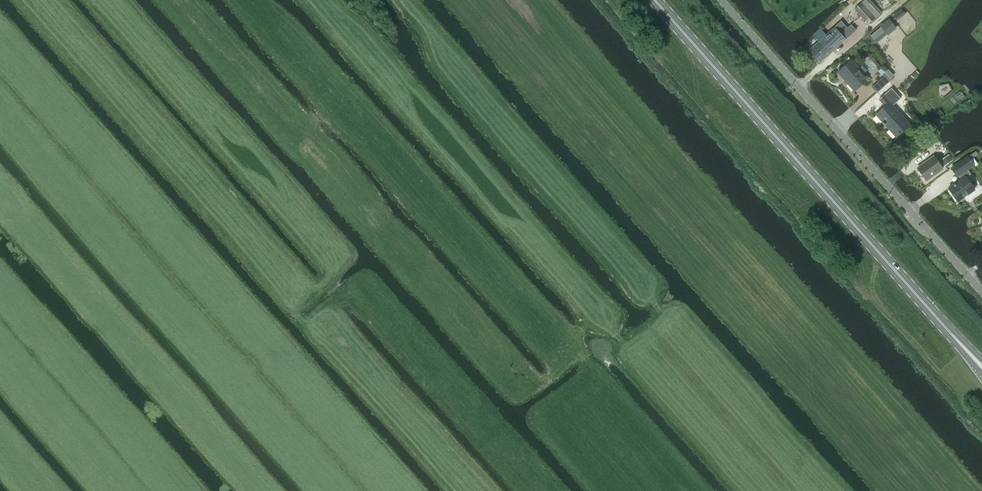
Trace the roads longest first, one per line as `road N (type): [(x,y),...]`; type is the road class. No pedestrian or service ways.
road 1 (primary): [(981,367),(655,0)]
road 2 (unclassified): [(720,0),(981,291)]

